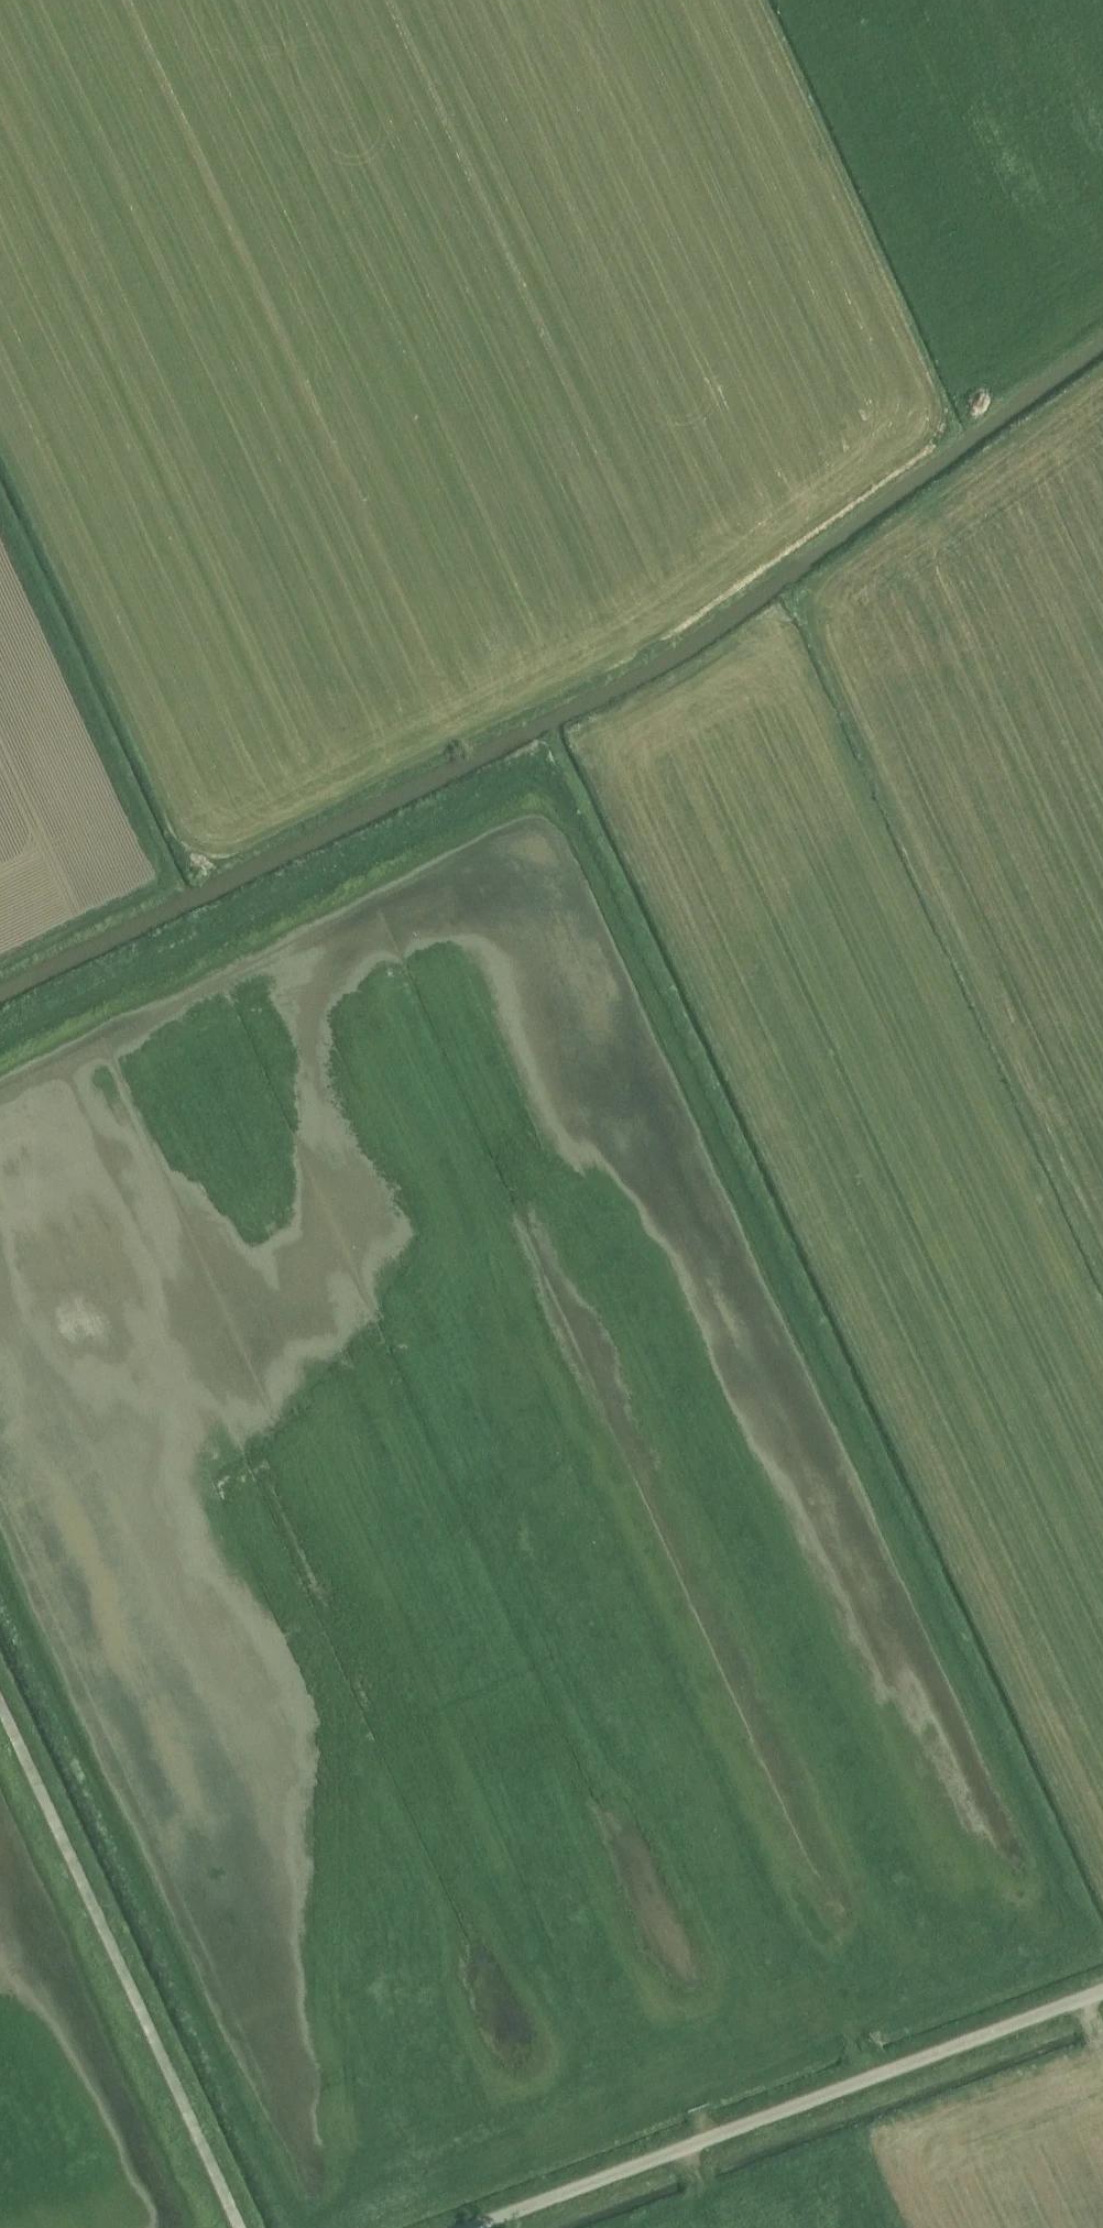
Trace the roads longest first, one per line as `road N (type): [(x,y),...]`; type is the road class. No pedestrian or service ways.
road 1 (unclassified): [(482,2227),(1102,1993)]

